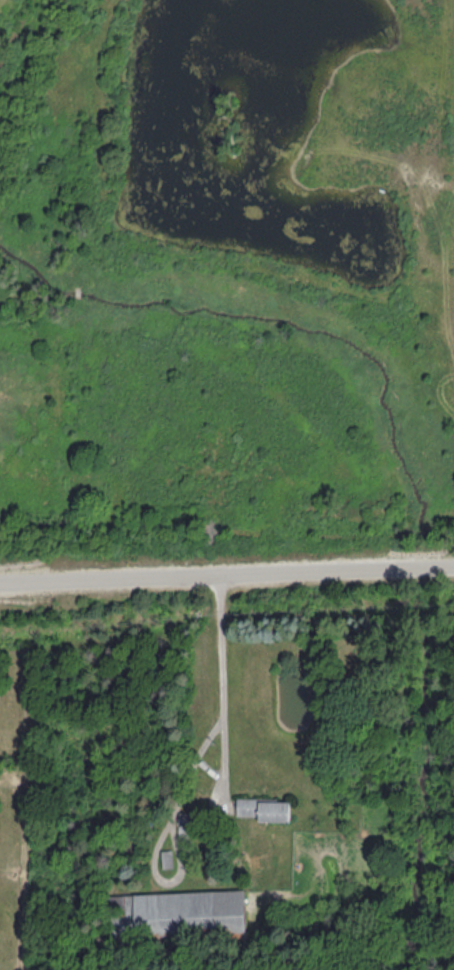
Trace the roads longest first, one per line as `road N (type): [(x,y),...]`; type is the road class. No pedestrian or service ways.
road 1 (residential): [(0,582),(453,570)]

